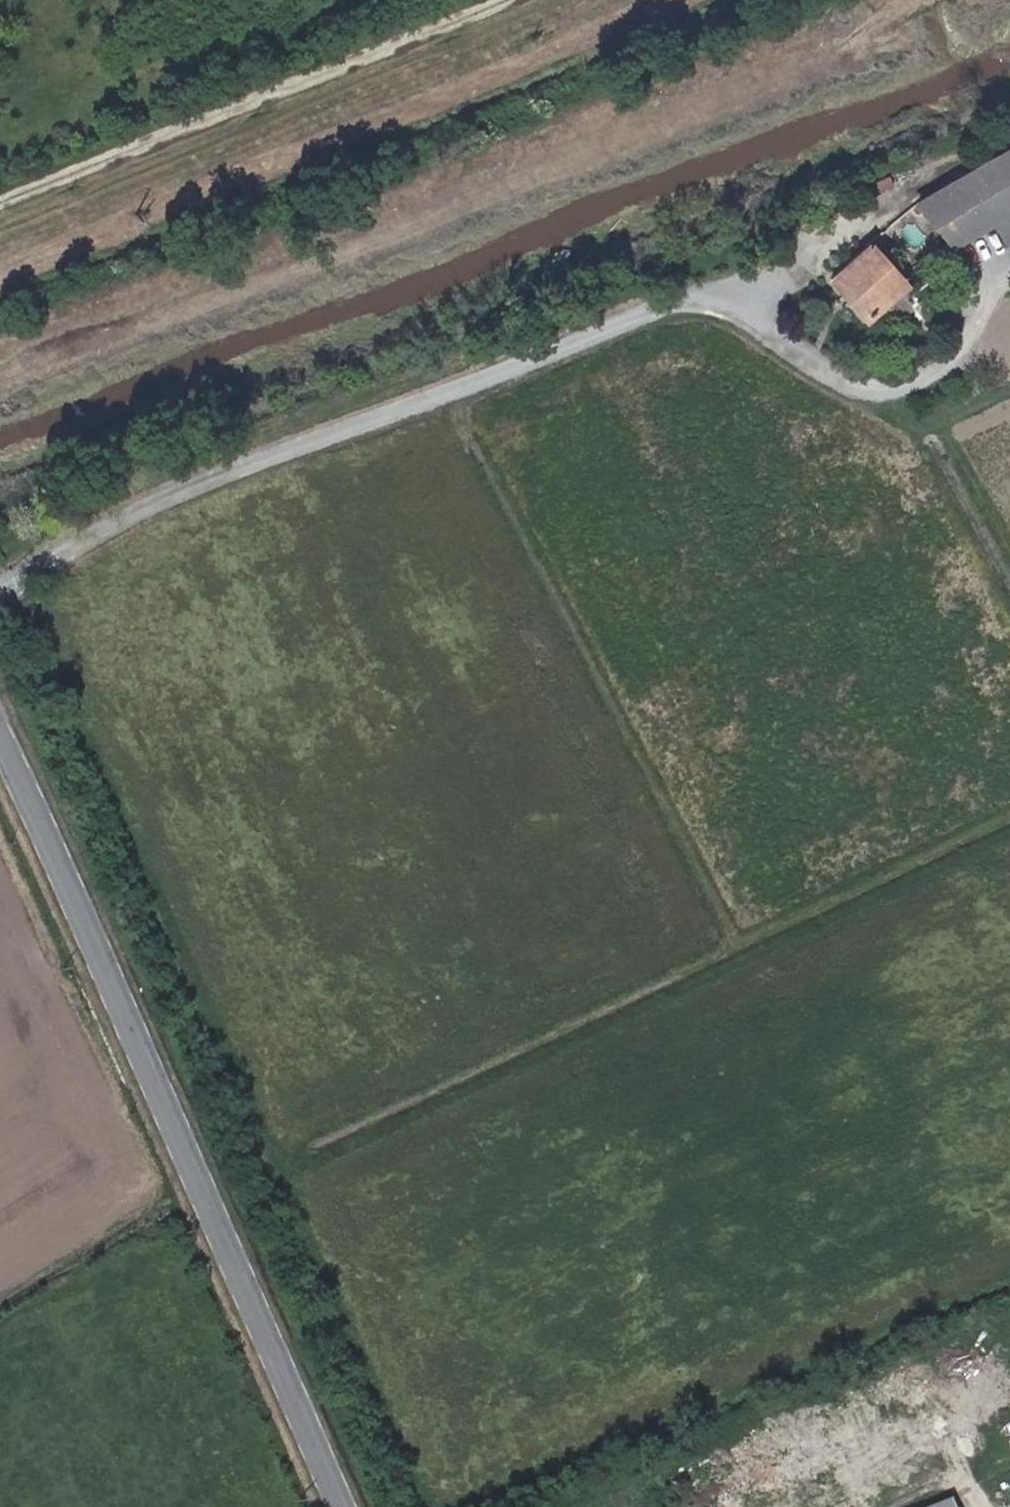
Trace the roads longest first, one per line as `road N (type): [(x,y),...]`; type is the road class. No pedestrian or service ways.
road 1 (tertiary): [(341,1506),(0,744)]
road 2 (track): [(0,200),(501,0)]

